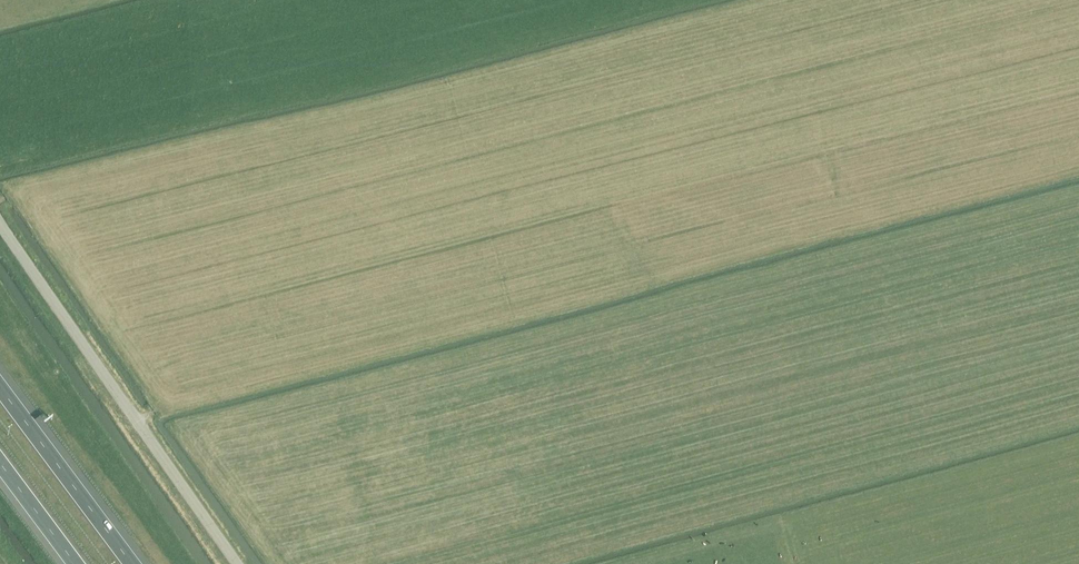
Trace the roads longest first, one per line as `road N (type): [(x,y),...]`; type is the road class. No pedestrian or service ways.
road 1 (unclassified): [(237,563),(0,223)]
road 2 (motorway): [(132,563),(0,387)]
road 3 (motorway): [(0,460),(77,563)]

